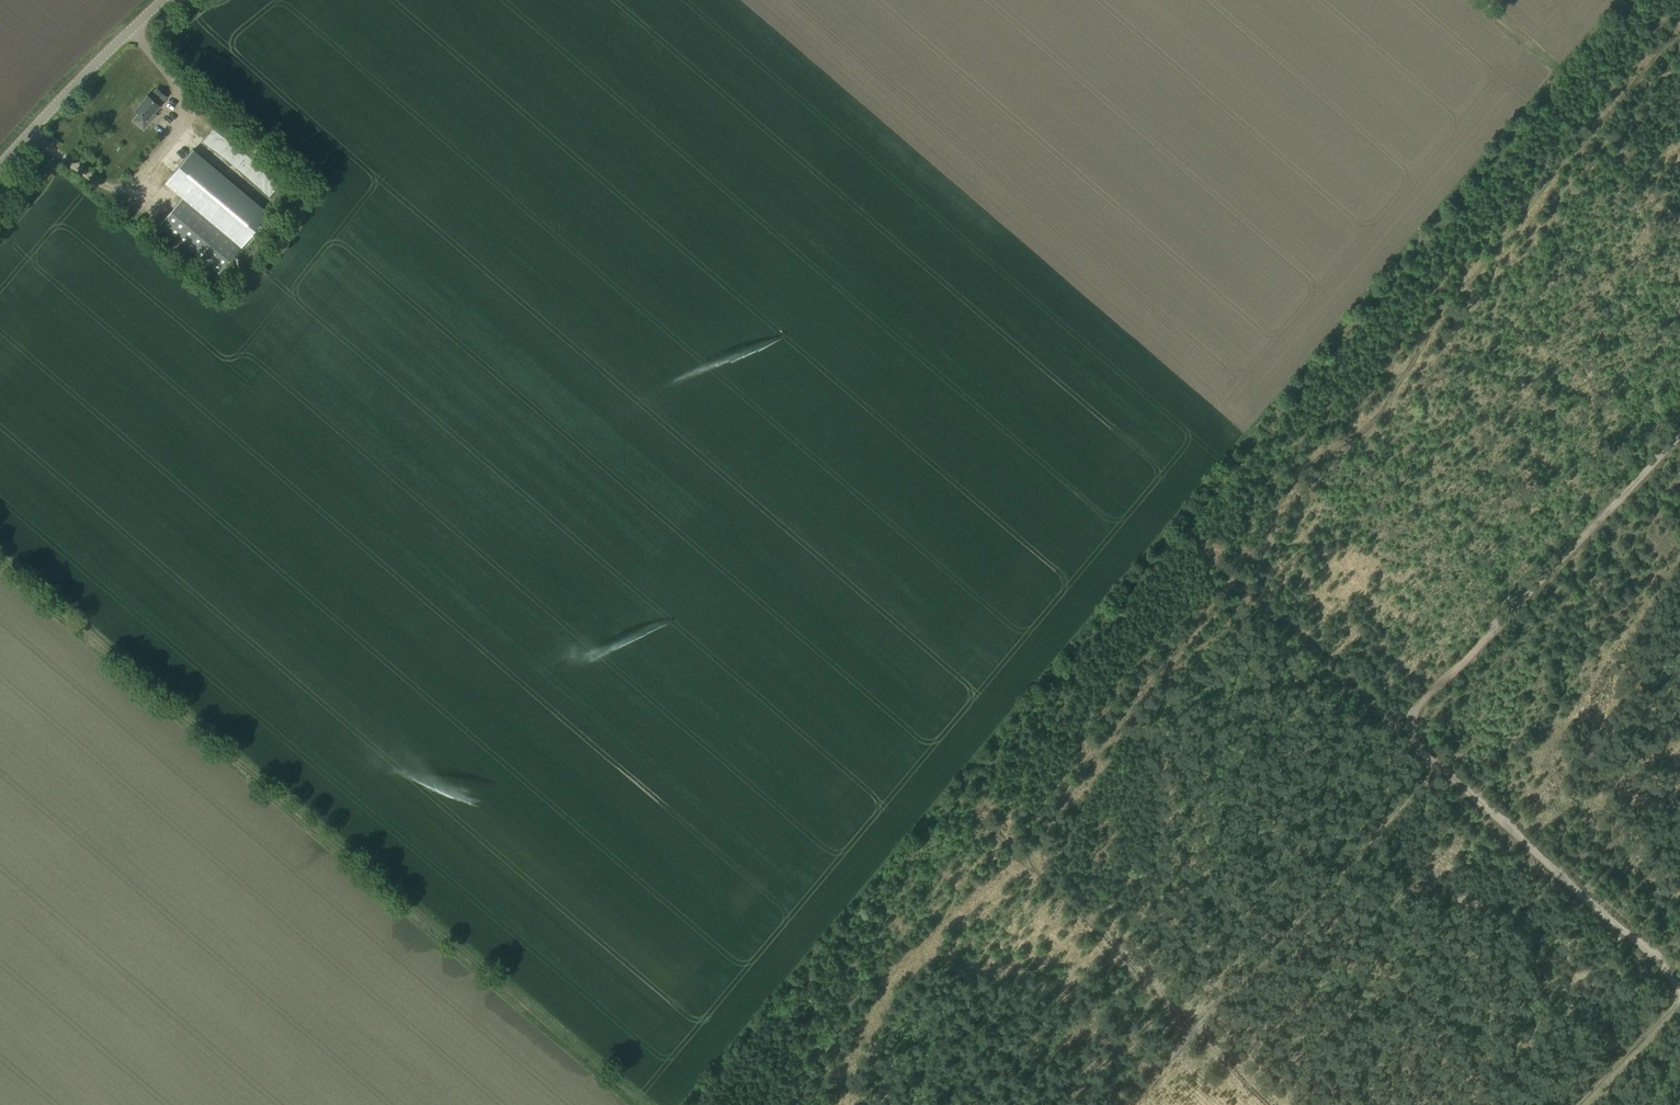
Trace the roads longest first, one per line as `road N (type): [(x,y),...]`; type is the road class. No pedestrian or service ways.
road 1 (track): [(1679,992),(1664,966),(1417,747),(1409,724),(1419,701),(1679,436)]
road 2 (unclassified): [(0,160),(159,0)]
road 3 (track): [(1582,1104),(1679,1004)]

